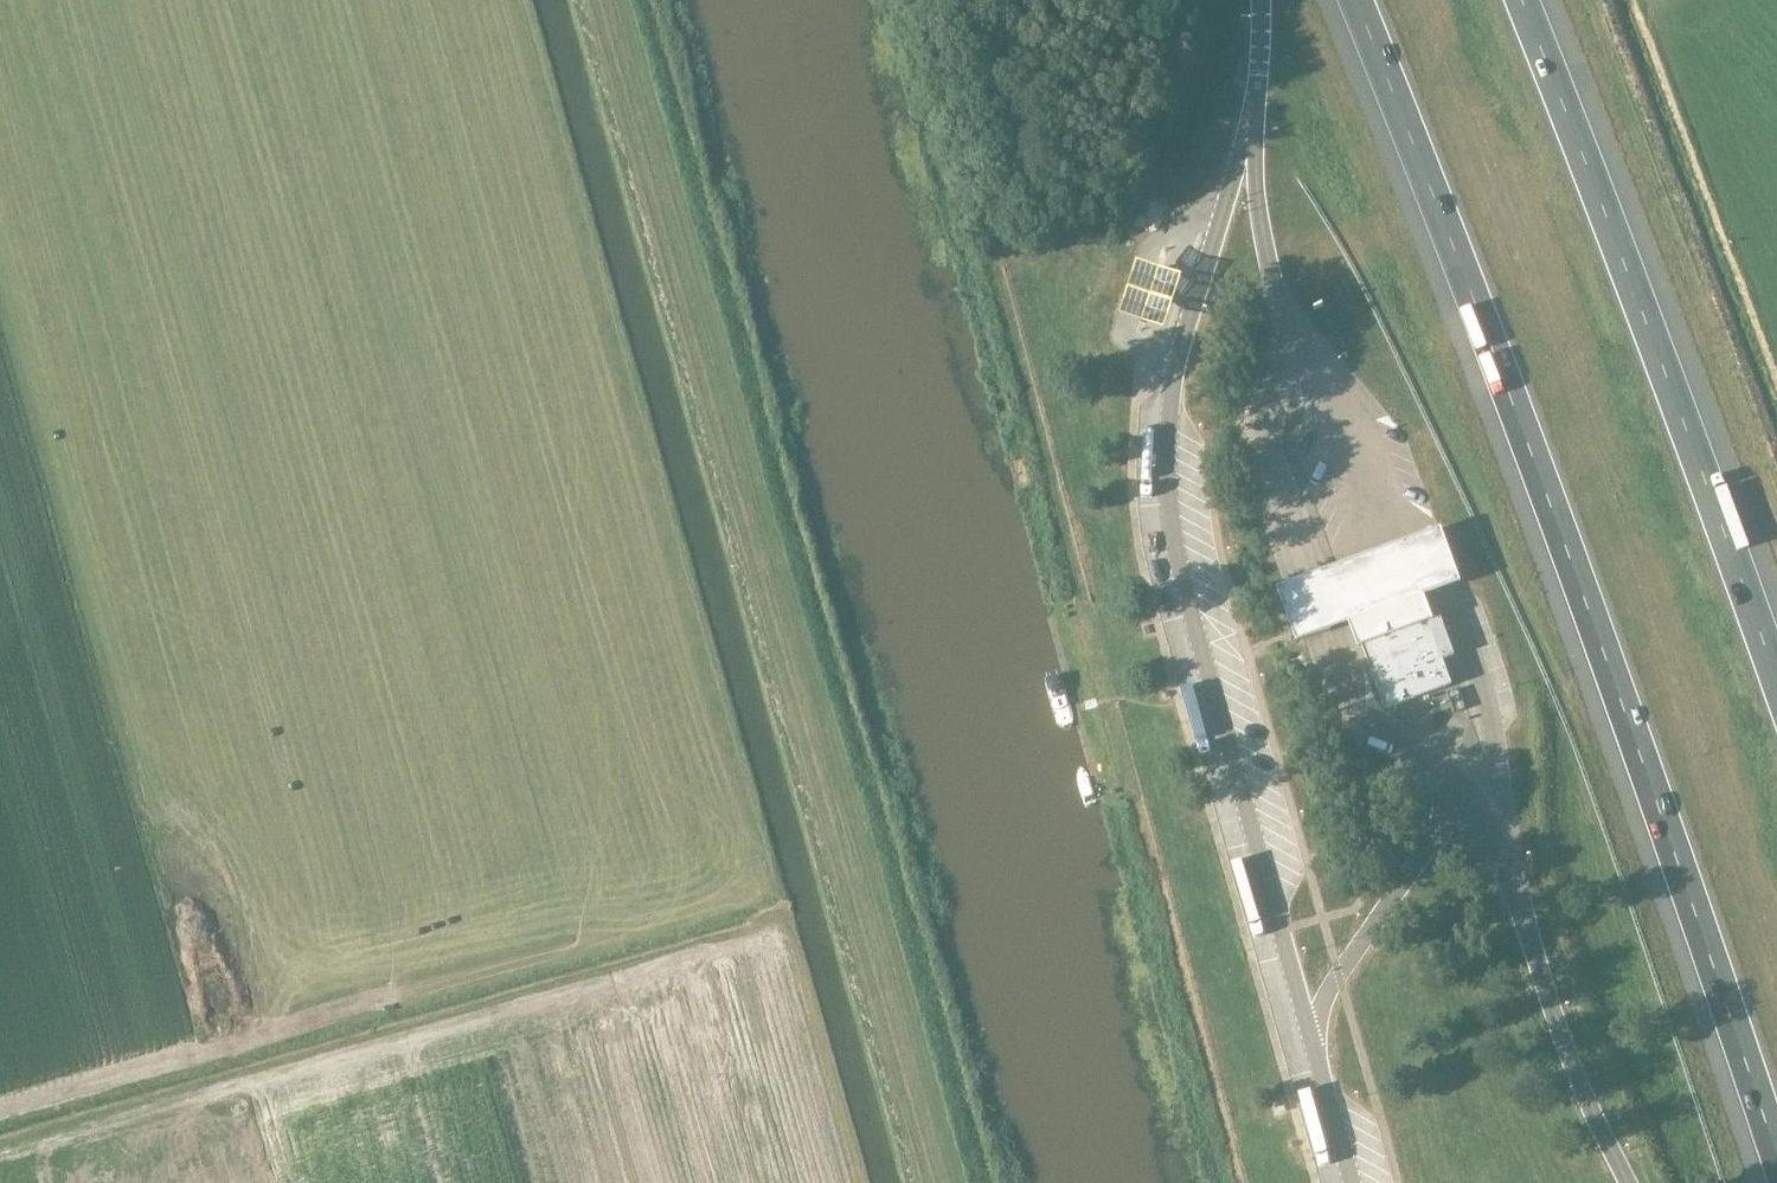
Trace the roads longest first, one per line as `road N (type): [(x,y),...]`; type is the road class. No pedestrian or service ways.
road 1 (motorway): [(1355,0),(1580,589),(1776,1156)]
road 2 (motorway): [(1776,680),(1521,0)]
road 3 (motorway): [(1260,0),(1254,129)]

